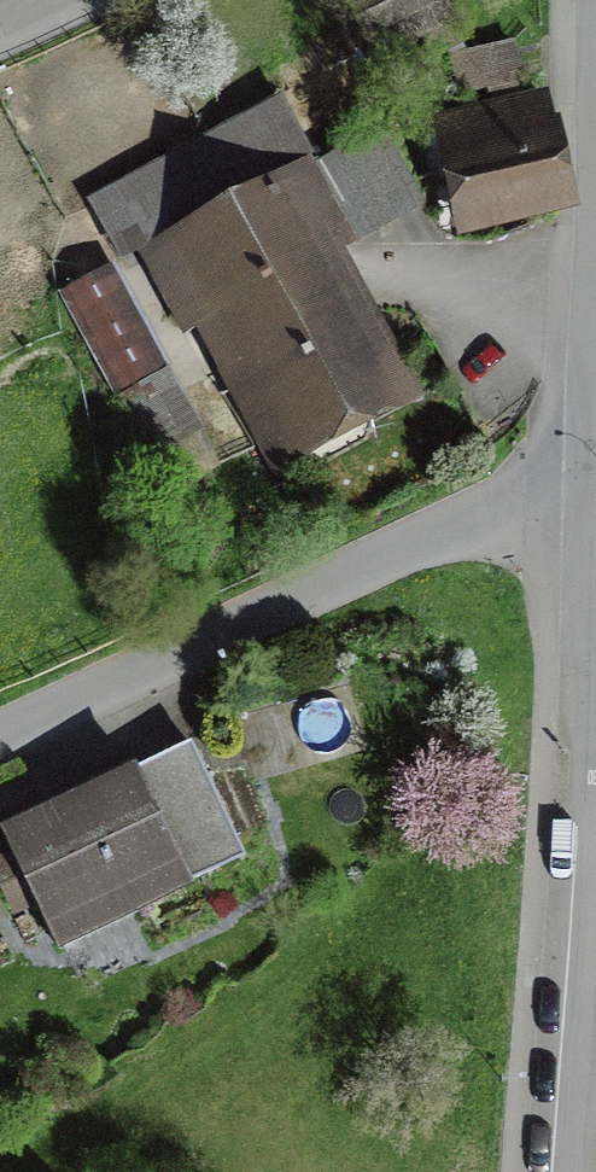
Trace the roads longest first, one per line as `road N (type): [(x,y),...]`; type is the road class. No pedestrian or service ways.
road 1 (residential): [(0,751),(576,489)]
road 2 (residential): [(569,688),(562,1171)]
road 3 (residential): [(595,170),(576,489)]
road 4 (residential): [(576,489),(569,688)]

